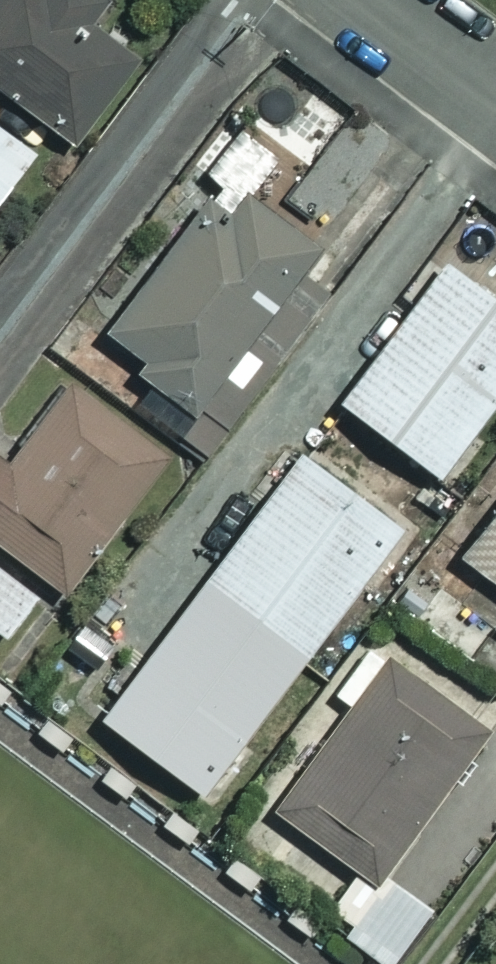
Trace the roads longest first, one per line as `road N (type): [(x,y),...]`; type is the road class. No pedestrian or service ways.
road 1 (residential): [(495,93),(373,0)]

